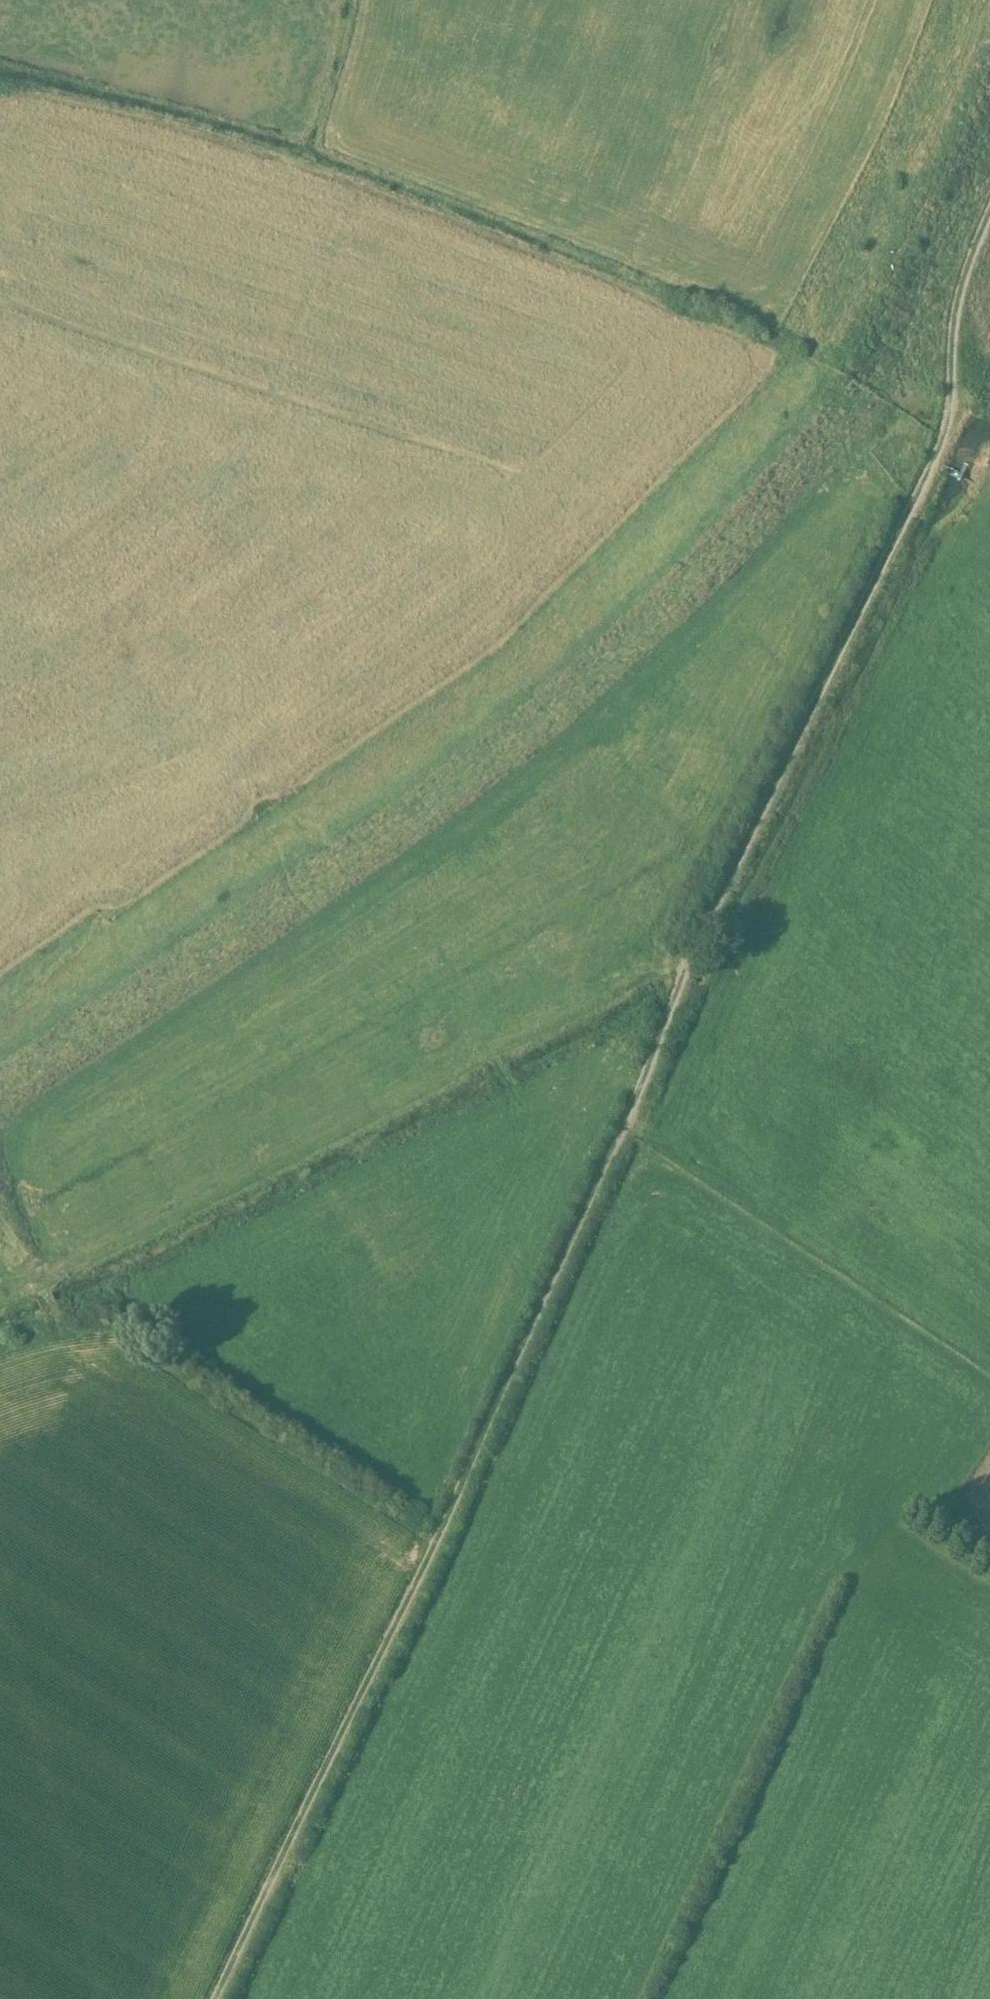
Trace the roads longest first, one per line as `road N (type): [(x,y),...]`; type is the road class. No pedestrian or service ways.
road 1 (track): [(989,211),(951,305),(945,433),(931,471),(669,1013),(432,1555),(217,1998)]

